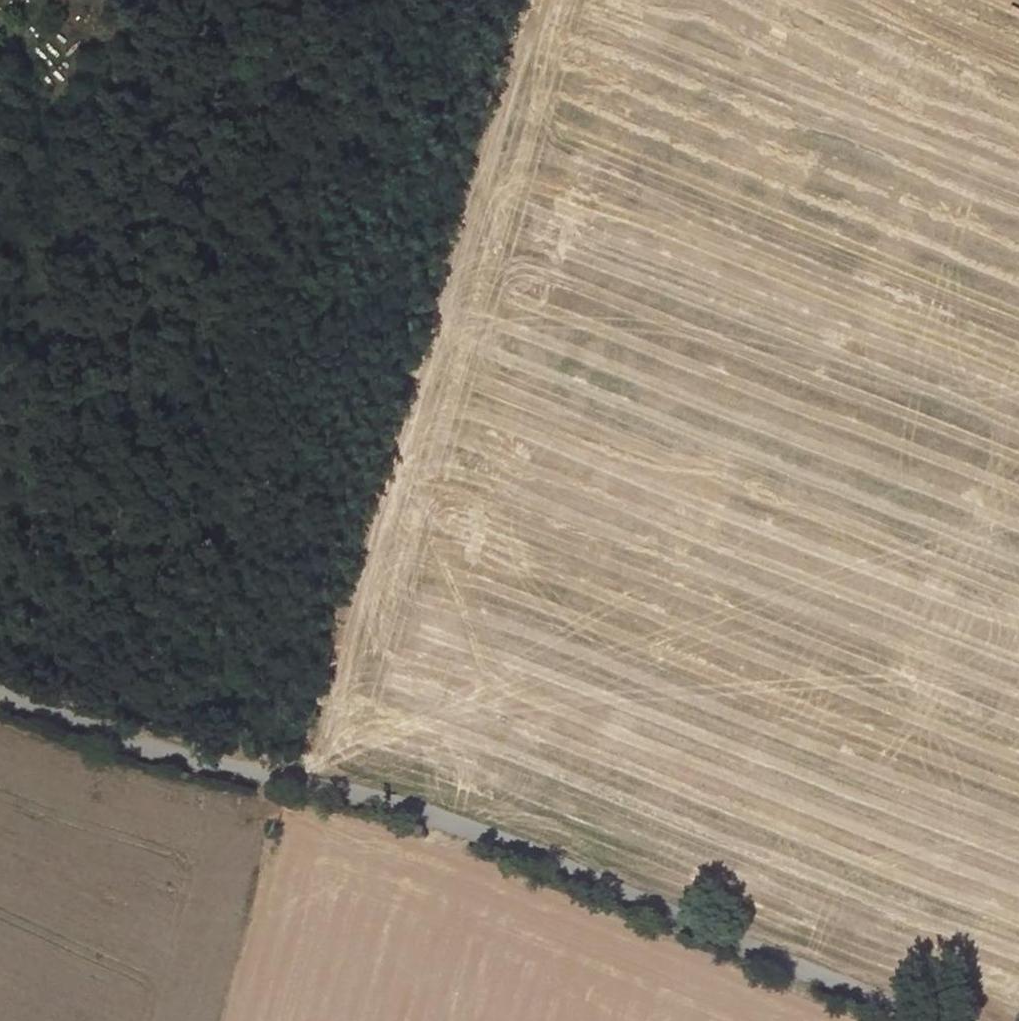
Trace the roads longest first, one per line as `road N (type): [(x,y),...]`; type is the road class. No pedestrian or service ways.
road 1 (unclassified): [(918,1020),(435,818),(190,763),(0,694)]

